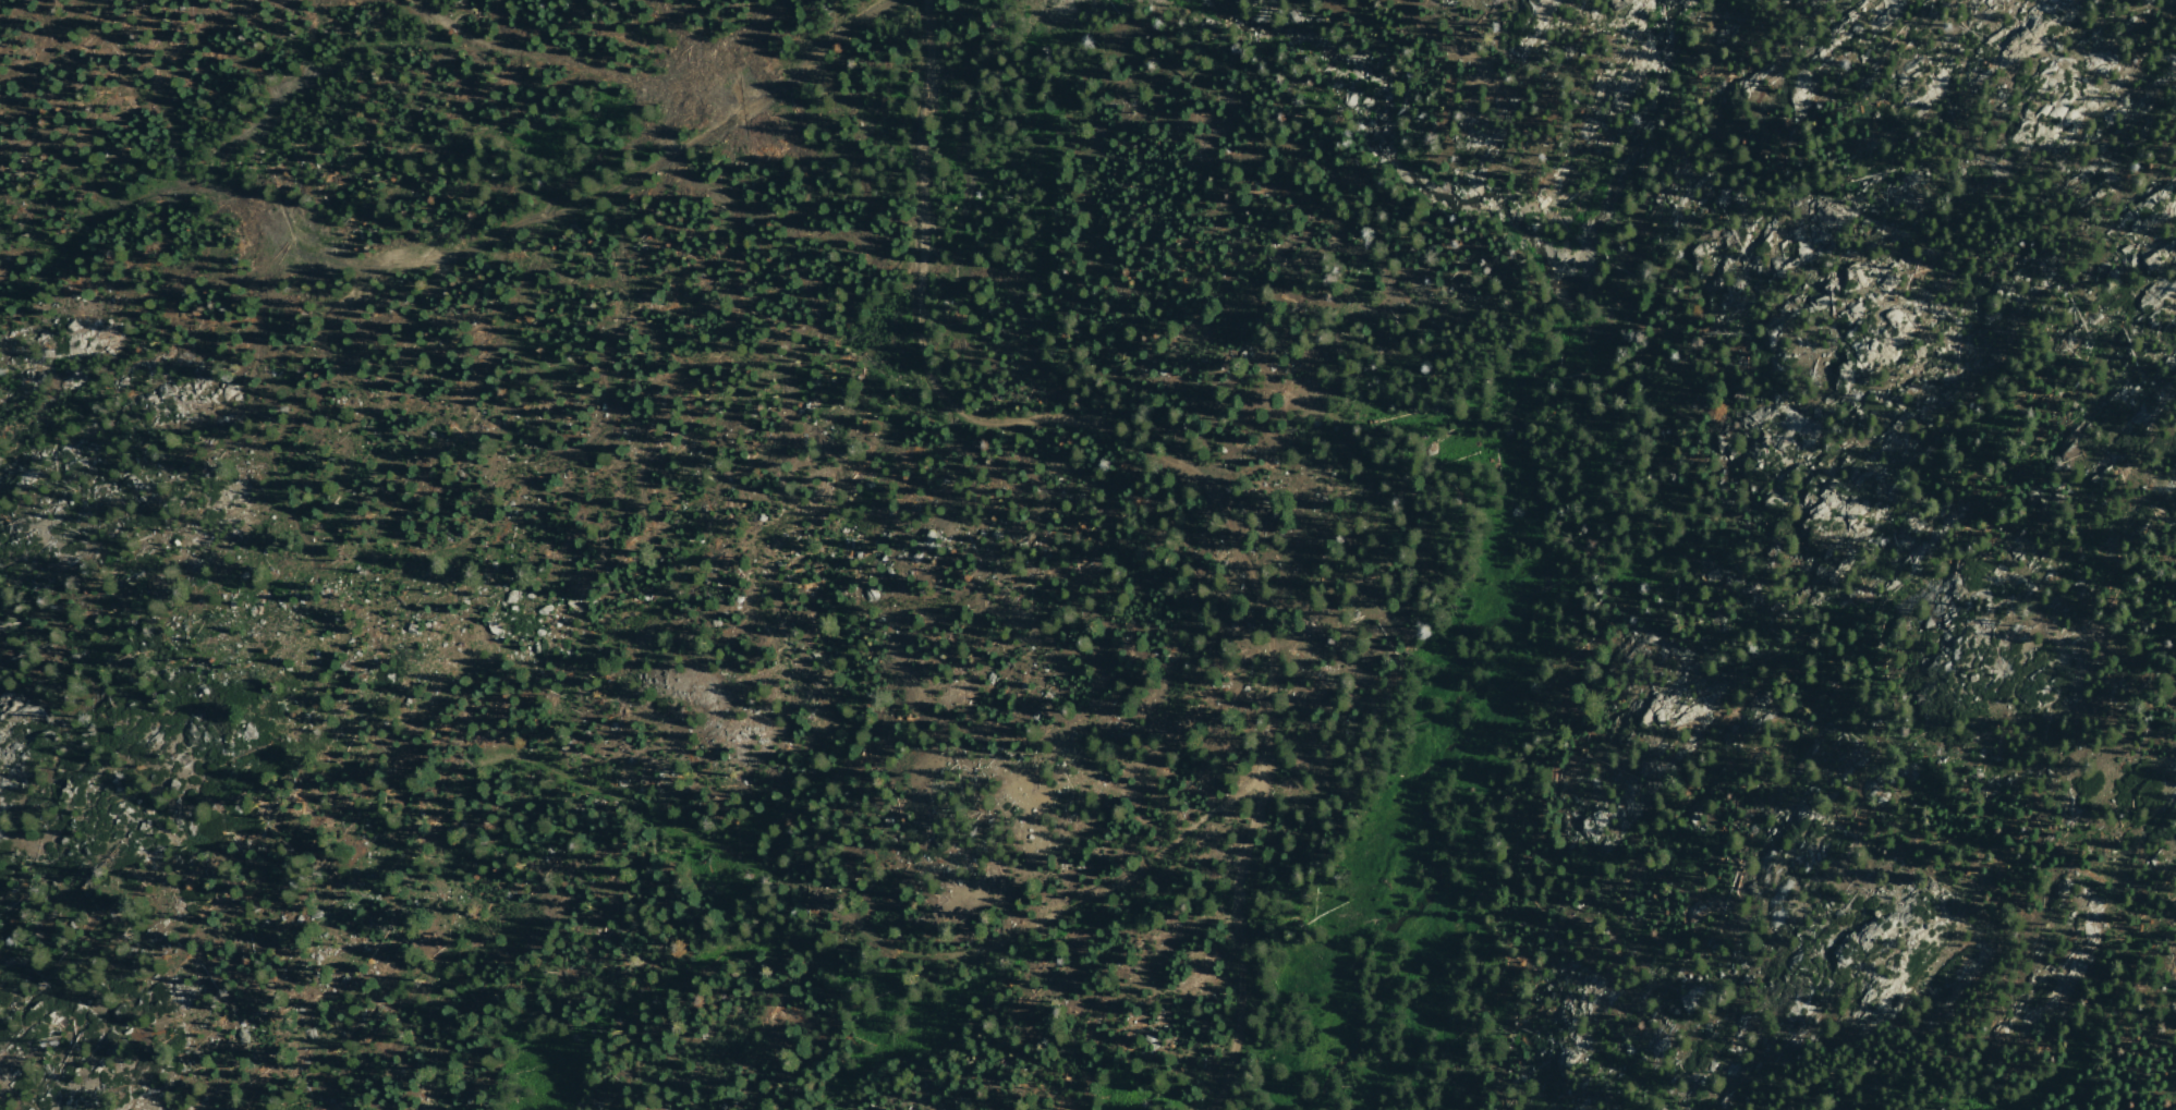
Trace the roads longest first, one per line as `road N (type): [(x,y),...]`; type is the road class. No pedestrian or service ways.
road 1 (track): [(1204,1109),(1226,1063),(1237,883),(1259,782),(1268,633),(1239,548),(1191,464),(1146,435),(986,420),(928,389),(912,338),(924,0)]

